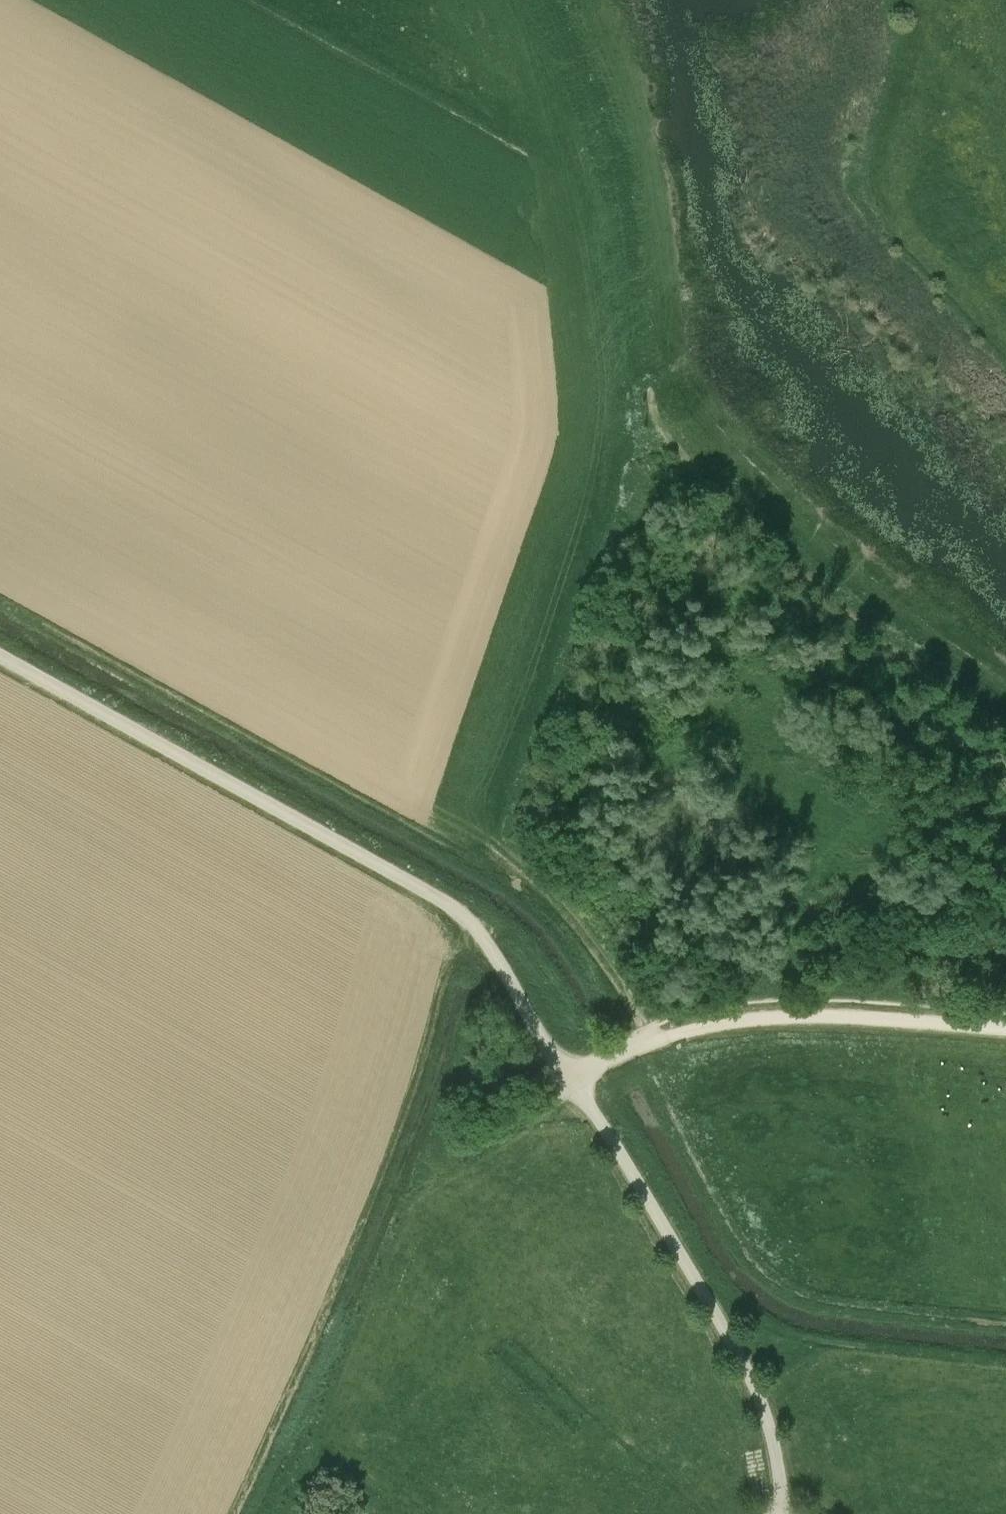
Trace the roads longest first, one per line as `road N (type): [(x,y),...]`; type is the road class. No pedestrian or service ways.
road 1 (unclassified): [(0,657),(447,903),(489,943),(570,1080)]
road 2 (track): [(570,1080),(668,1031),(719,1019),(880,1012),(1005,1023)]

